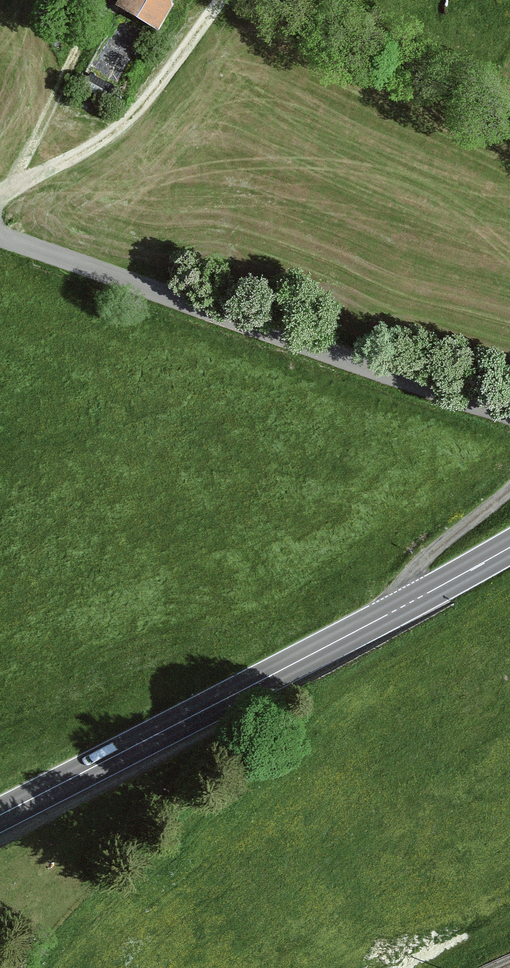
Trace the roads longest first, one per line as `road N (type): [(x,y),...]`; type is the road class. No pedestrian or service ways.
road 1 (unclassified): [(0,238),(509,421)]
road 2 (primary): [(0,816),(386,615)]
road 3 (track): [(22,178),(108,136),(219,0)]
road 4 (unclassified): [(509,492),(432,553),(386,615)]
road 5 (primary): [(386,615),(509,548)]

